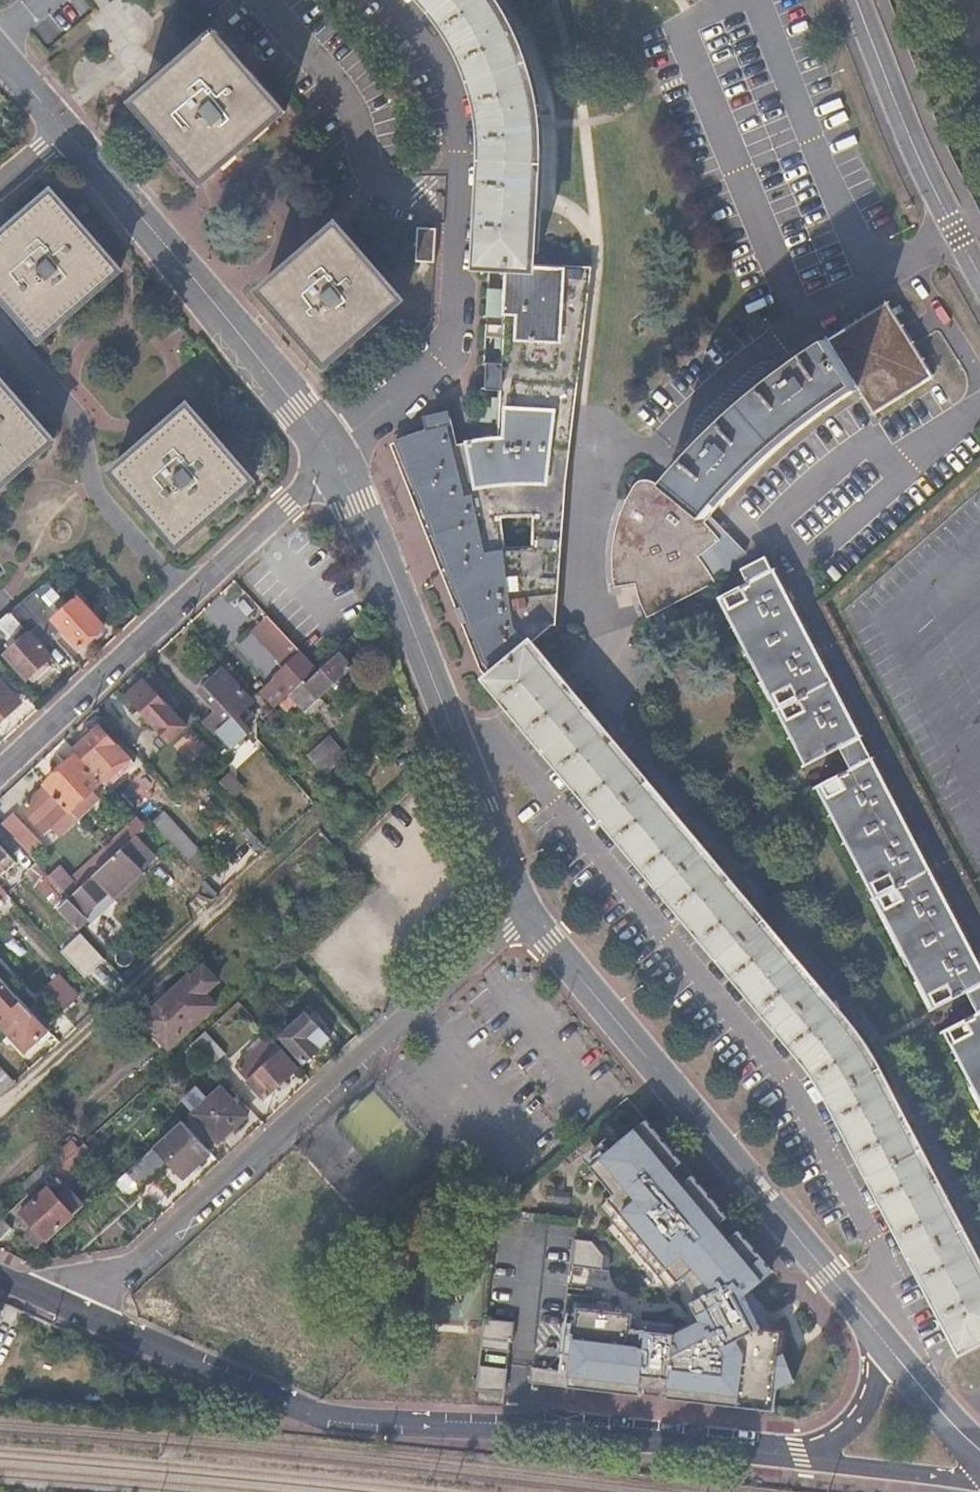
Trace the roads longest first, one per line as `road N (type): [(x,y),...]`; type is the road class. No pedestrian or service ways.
road 1 (tertiary): [(81,1312),(336,1418),(821,1454)]
road 2 (residential): [(524,911),(81,1312)]
road 3 (tertiary): [(524,911),(891,1350)]
road 4 (residential): [(335,459),(451,350),(458,128),(444,70),(381,0)]
road 5 (tertiary): [(335,459),(524,911)]
road 6 (residential): [(0,771),(335,459)]
road 7 (tertiary): [(64,129),(335,459)]
road 8 (tertiary): [(856,0),(905,126),(979,277)]
road 9 (unclassified): [(256,0),(347,99),(376,178),(409,194)]
road 10 (tertiary): [(821,1454),(979,1479)]
road 11 (tertiary): [(891,1350),(955,1435),(979,1451)]
road 12 (tertiary): [(821,1454),(857,1413),(891,1350)]

